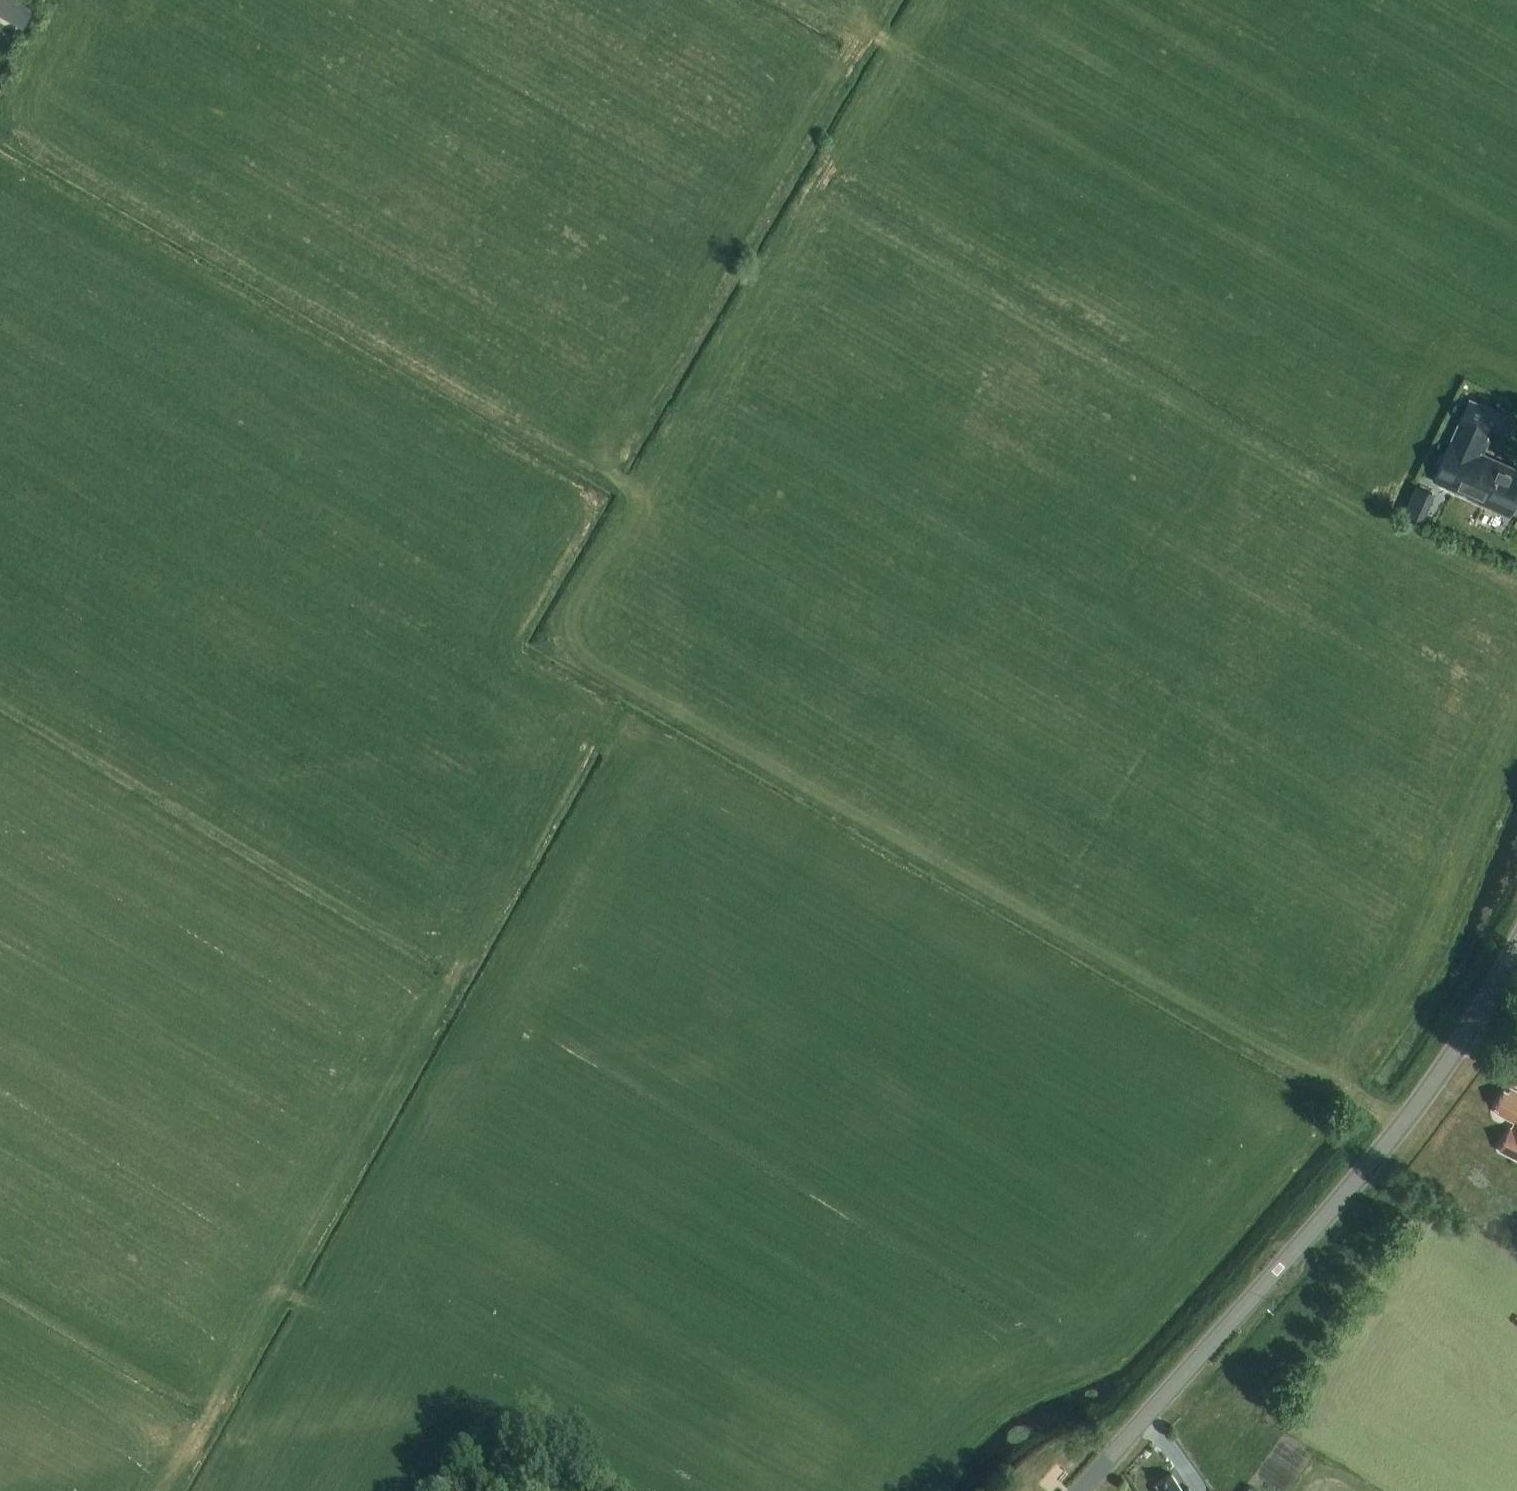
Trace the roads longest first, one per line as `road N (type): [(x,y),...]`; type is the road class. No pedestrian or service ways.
road 1 (tertiary): [(1082,1490),(1421,1114),(1490,1015),(1516,949)]

